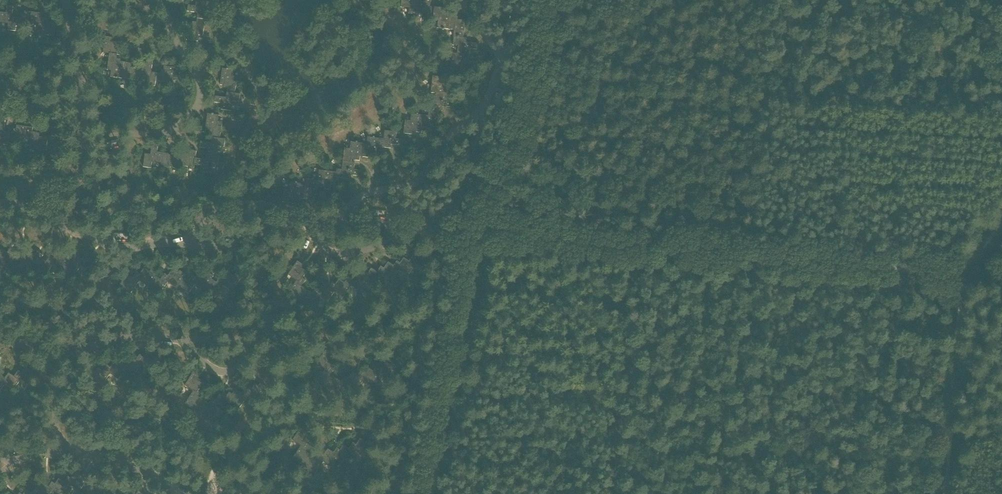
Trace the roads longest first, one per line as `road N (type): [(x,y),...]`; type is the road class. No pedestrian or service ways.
road 1 (track): [(482,233),(1001,282)]
road 2 (track): [(945,493),(964,283),(1001,225)]

